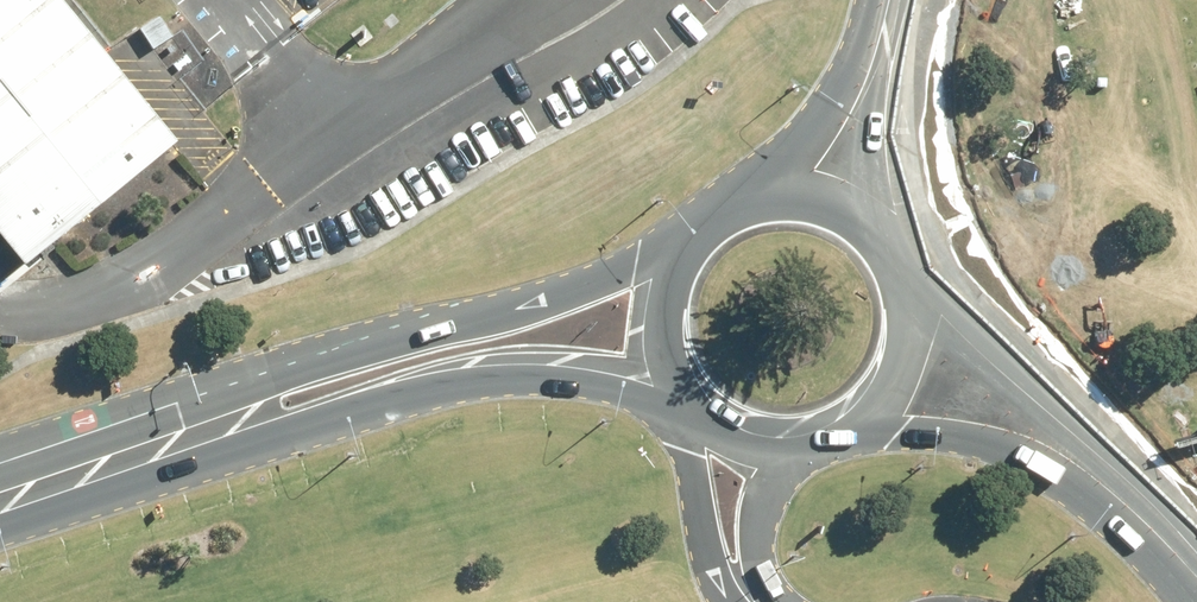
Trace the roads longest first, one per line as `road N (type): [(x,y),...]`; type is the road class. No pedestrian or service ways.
road 1 (tertiary): [(924,0),(971,242),(1007,298),(1196,509)]
road 2 (primary): [(204,419),(342,348),(515,306),(678,247)]
road 3 (primary): [(685,398),(592,380),(492,376),(357,406),(204,419)]
road 4 (primary): [(1196,601),(1113,513),(1038,458),(930,429),(843,439)]
road 5 (primary): [(911,262),(992,325),(1196,517)]
road 6 (tertiary): [(726,202),(834,92),(888,0)]
road 7 (tertiary): [(909,0),(910,259)]
road 8 (primary): [(726,202),(766,187),(809,186),(850,199),(885,224),(910,259)]
road 9 (primary): [(0,484),(204,419)]
road 10 (primary): [(911,262),(922,302),(921,344),(906,383),(879,416),(843,439)]
road 11 (primary): [(843,439),(802,449),(760,446),(721,430),(685,398)]
road 12 (primary): [(685,398),(664,358),(657,312),(678,247)]

